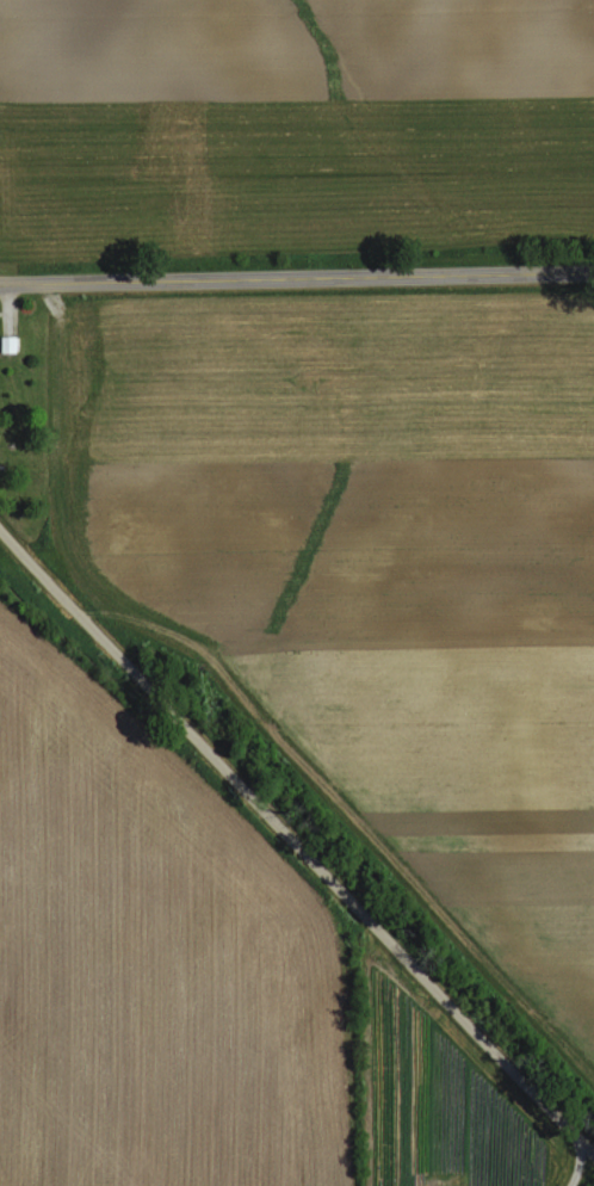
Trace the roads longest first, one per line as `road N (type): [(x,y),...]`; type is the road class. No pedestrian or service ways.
road 1 (residential): [(593,1158),(0,534)]
road 2 (residential): [(593,274),(0,286)]

